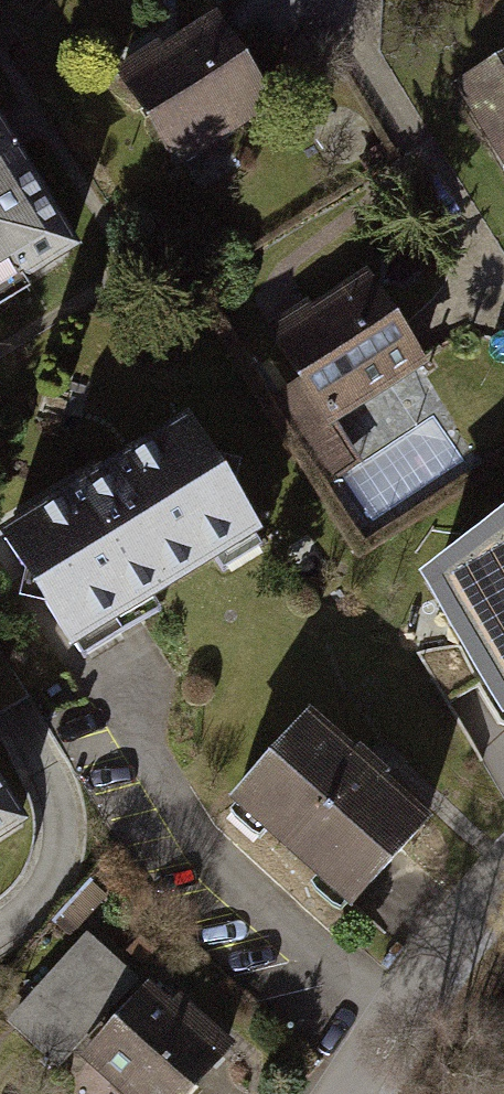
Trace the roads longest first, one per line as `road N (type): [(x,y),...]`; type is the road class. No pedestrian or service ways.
road 1 (residential): [(345,1093),(503,879)]

